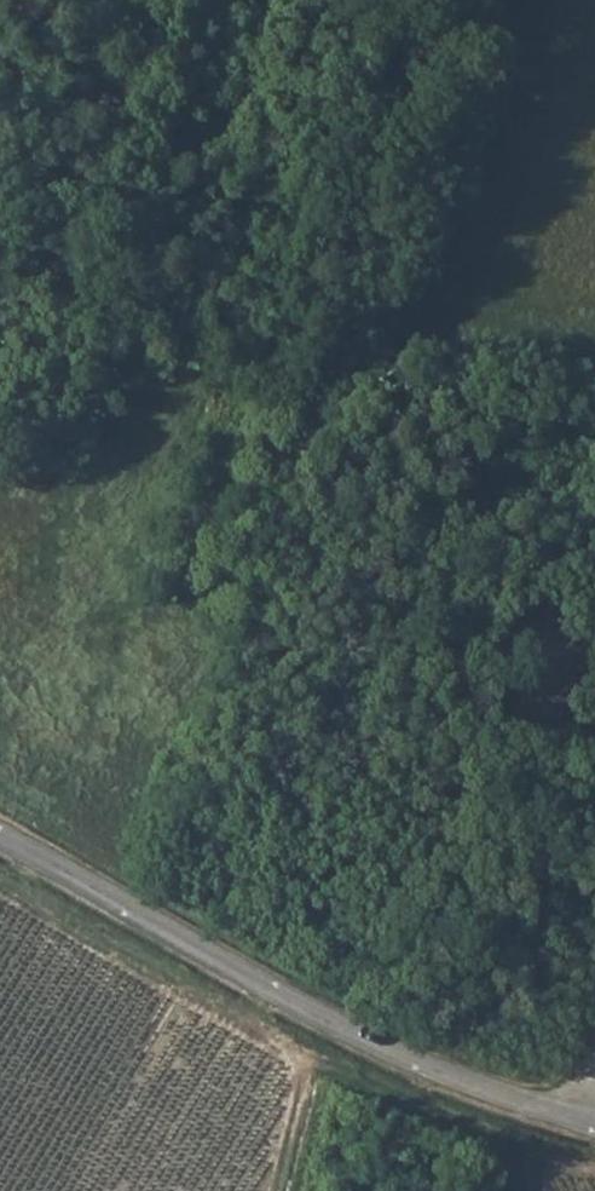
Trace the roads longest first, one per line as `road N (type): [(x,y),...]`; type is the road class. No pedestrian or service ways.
road 1 (unclassified): [(0,839),(307,1012),(436,1074),(594,1123)]

